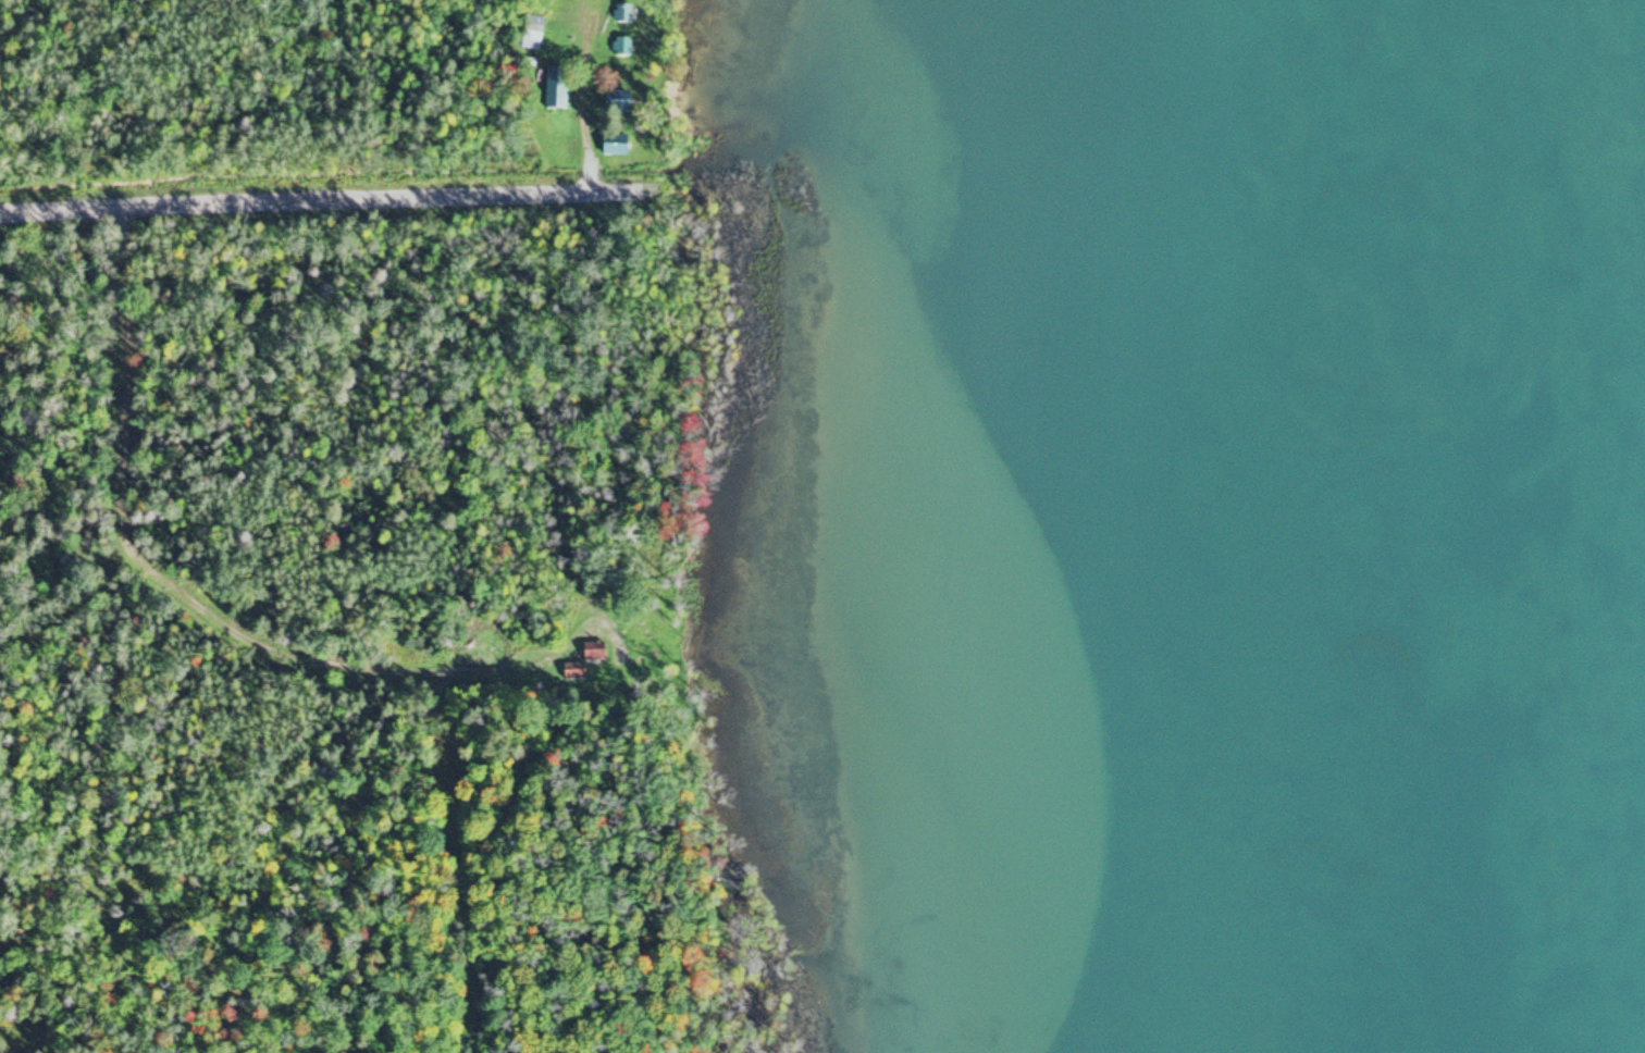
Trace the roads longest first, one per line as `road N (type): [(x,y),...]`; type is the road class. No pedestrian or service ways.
road 1 (residential): [(116,207),(124,552),(222,617),(334,662),(472,677),(607,643)]
road 2 (residential): [(0,212),(750,209)]

